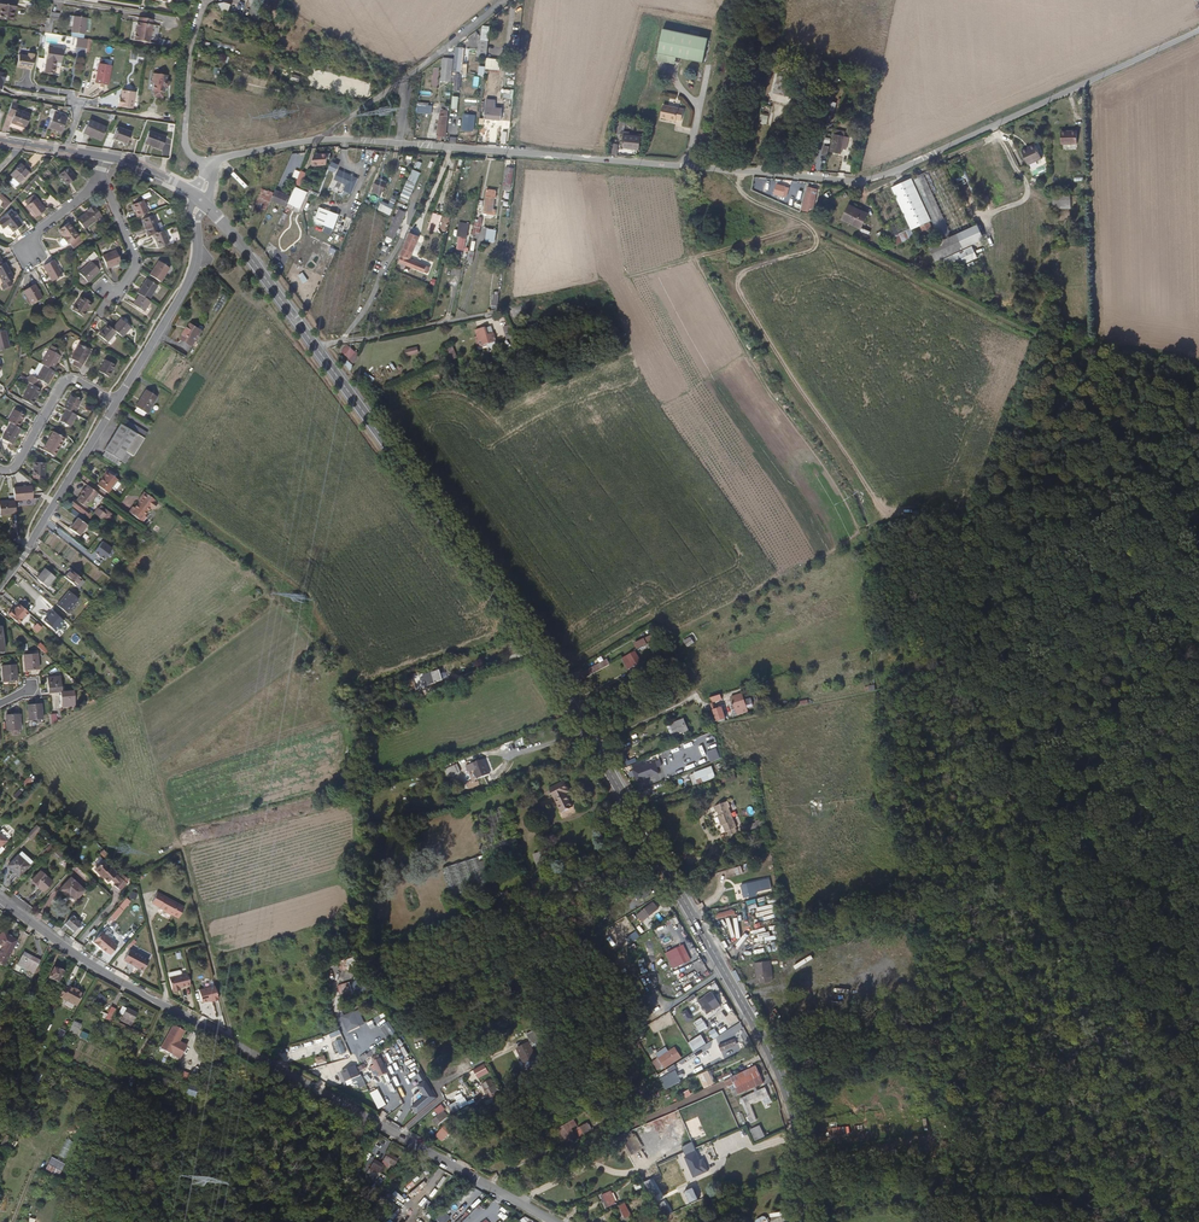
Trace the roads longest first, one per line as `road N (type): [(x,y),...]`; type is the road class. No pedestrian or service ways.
road 1 (unclassified): [(216,163),(293,143),(351,139),(865,182),(1198,28)]
road 2 (tertiary): [(318,346),(579,705),(774,1059),(796,1118),(806,1201)]
road 3 (residential): [(0,901),(106,975),(555,1221)]
road 4 (track): [(806,225),(1021,329),(1198,365)]
road 5 (track): [(234,1043),(133,709)]
road 6 (track): [(739,171),(806,225),(631,276)]
road 7 (residential): [(0,585),(116,403)]
road 8 (residential): [(116,403),(191,277),(197,237)]
road 9 (unclassified): [(500,311),(318,346)]
road 10 (tertiary): [(205,204),(318,346)]
road 11 (track): [(206,171),(185,140),(195,33),(206,0)]
road 12 (residential): [(0,470),(15,465),(60,385),(80,381),(116,403)]
road 13 (residential): [(104,181),(136,264),(110,294)]

